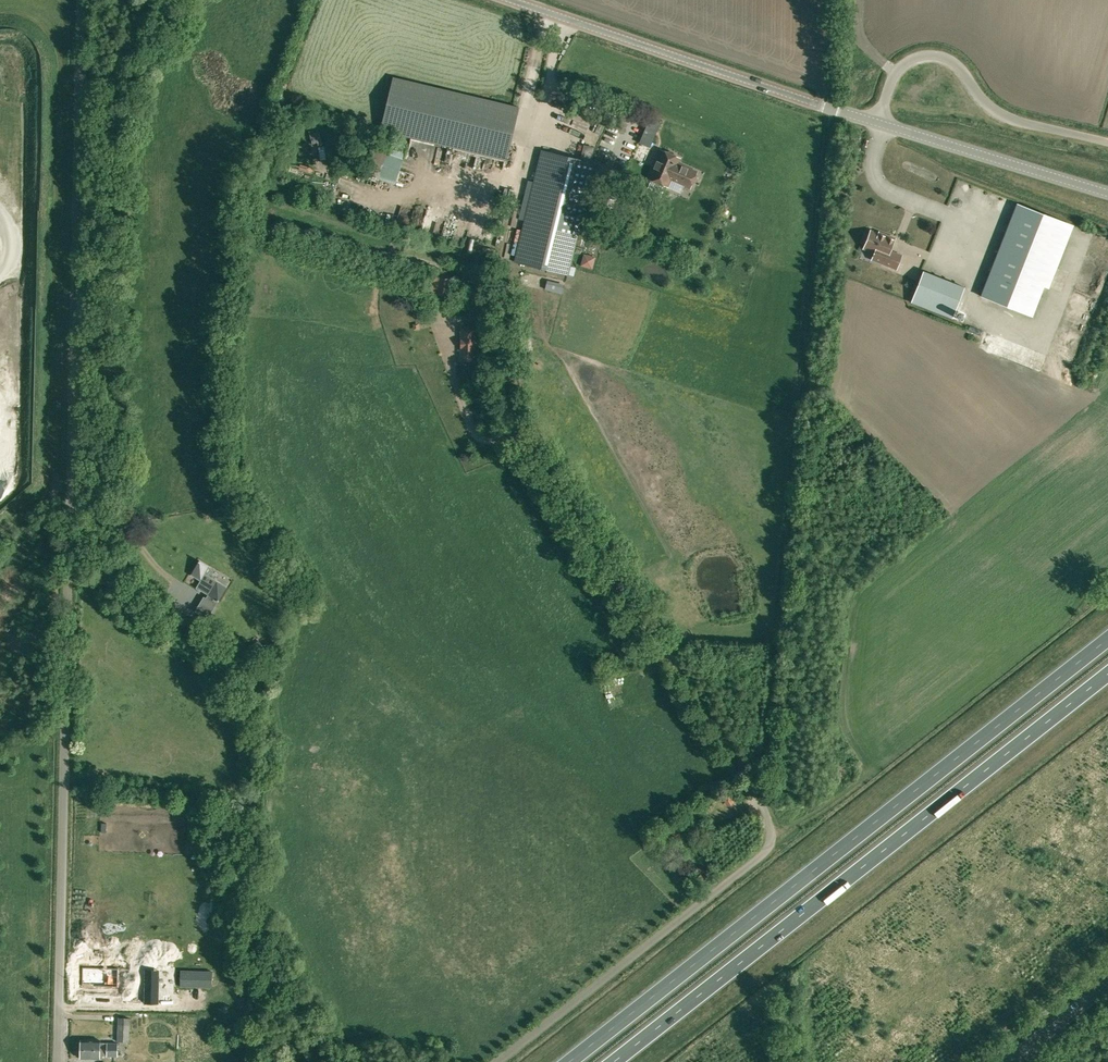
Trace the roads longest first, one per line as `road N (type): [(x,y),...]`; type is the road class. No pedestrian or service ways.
road 1 (unclassified): [(57,1061),(80,0)]
road 2 (trunk): [(1107,638),(568,1061)]
road 3 (trunk): [(614,1061),(1107,671)]
road 4 (unclassified): [(497,1061),(764,852),(770,831),(759,785)]
road 5 (tertiary): [(829,107),(516,0)]
road 6 (unclassified): [(1107,144),(1003,116),(954,63),(931,54),(896,70),(876,122)]
road 7 (tertiary): [(876,122),(1107,192)]
road 8 (tertiary): [(1010,1061),(1107,984)]

